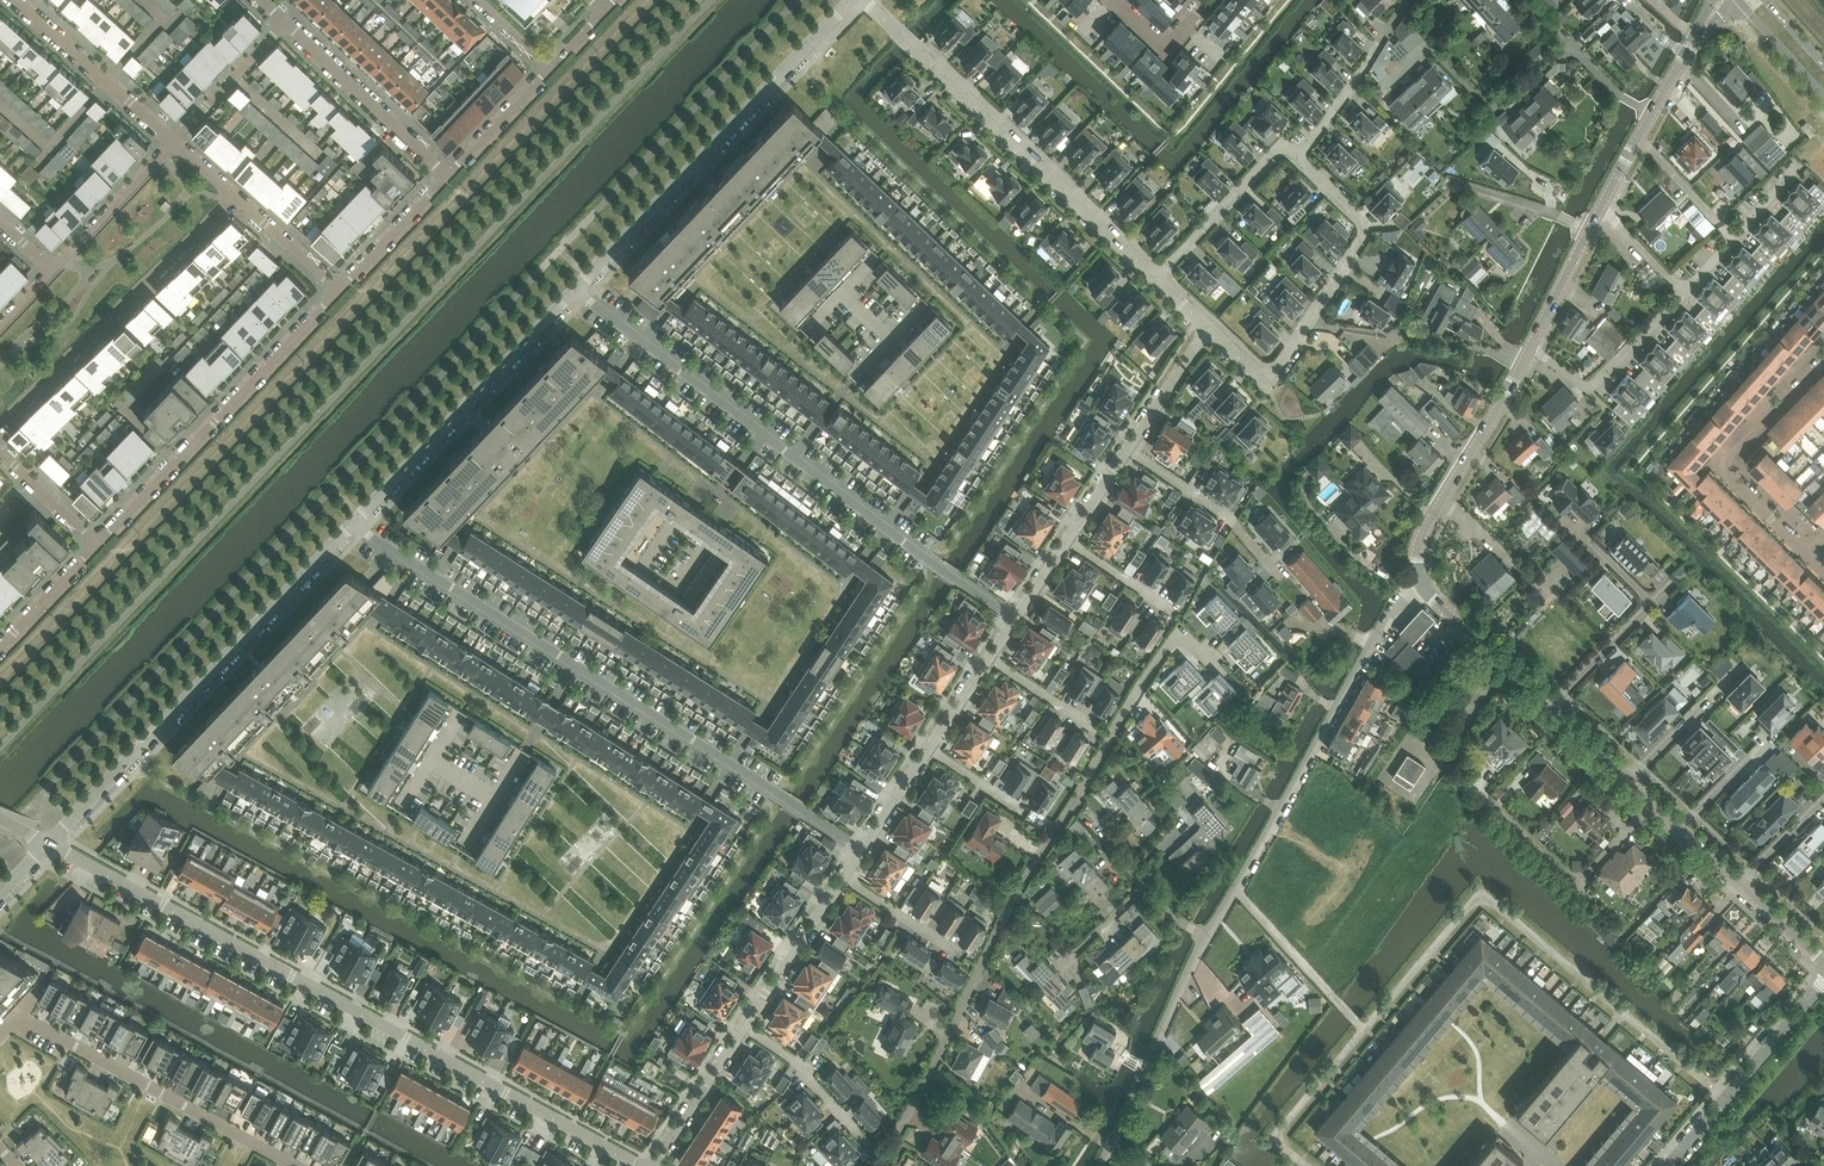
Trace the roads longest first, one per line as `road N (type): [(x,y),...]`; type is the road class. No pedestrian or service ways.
road 1 (residential): [(638,1165),(49,843)]
road 2 (residential): [(880,1165),(1004,916),(1177,633),(1211,658)]
road 3 (tertiary): [(1823,962),(1421,583)]
road 4 (residential): [(575,291),(1013,620)]
road 5 (residential): [(353,524),(49,843)]
road 6 (residential): [(1204,939),(1390,609),(1421,583)]
road 7 (residential): [(854,0),(575,291)]
road 8 (residential): [(866,0),(1155,273)]
road 9 (residential): [(1209,326),(1268,383),(1363,240),(1365,220),(1299,158)]
road 10 (residential): [(98,544),(338,291)]
road 11 (residential): [(294,1165),(18,1013),(0,1032)]
road 12 (residential): [(861,848),(576,666)]
road 13 (residential): [(0,424),(235,196)]
road 14 (residential): [(575,291),(353,524)]
road 15 (residential): [(576,666),(353,524)]
road 16 (residential): [(1823,365),(1726,468),(1807,552)]
road 17 (residential): [(1571,44),(1495,111),(1428,46),(1386,88)]
road 18 (tertiary): [(1421,583),(1417,556),(1427,529),(1523,360)]
road 19 (residential): [(1099,1165),(1204,939)]
road 20 (residential): [(1669,1165),(1823,981)]
road 21 (residential): [(448,176),(286,19)]
road 22 (residential): [(1529,346),(1591,398),(1683,297)]
road 23 (residential): [(14,0),(174,143)]
road 24 (residential): [(1299,158),(1283,144),(1155,273)]
road 25 (residential): [(1409,0),(1299,158)]
road 26 (residential): [(1683,297),(1801,164)]
road 27 (residential): [(174,143),(52,272)]
road 28 (residential): [(744,1025),(842,877)]
road 29 (residential): [(650,1165),(744,1025)]
road 30 (residential): [(286,19),(174,143)]
road 31 (residential): [(448,176),(338,291)]
road 32 (residential): [(744,1025),(802,1066),(862,1129)]
road 33 (residential): [(576,666),(493,800)]
road 34 (residential): [(551,67),(448,176)]
road 35 (residential): [(1588,232),(1449,182)]
road 36 (residential): [(1128,447),(1209,326)]
road 37 (residential): [(0,646),(98,544)]
road 38 (residential): [(338,291),(235,196)]
road 39 (residential): [(842,877),(959,954)]
road 40 (residential): [(928,749),(1041,824)]
road 41 (residential): [(0,453),(98,544)]
road 42 (residential): [(1113,0),(1165,46),(1206,0)]
road 43 (unclassified): [(1736,0),(1823,97)]
road 44 (tertiary): [(1529,346),(1588,232)]
road 45 (residential): [(1128,447),(1231,516)]
road 46 (residential): [(1066,541),(1170,608)]
road 47 (residential): [(989,656),(1091,725)]
road 48 (residential): [(1683,297),(1598,213)]

